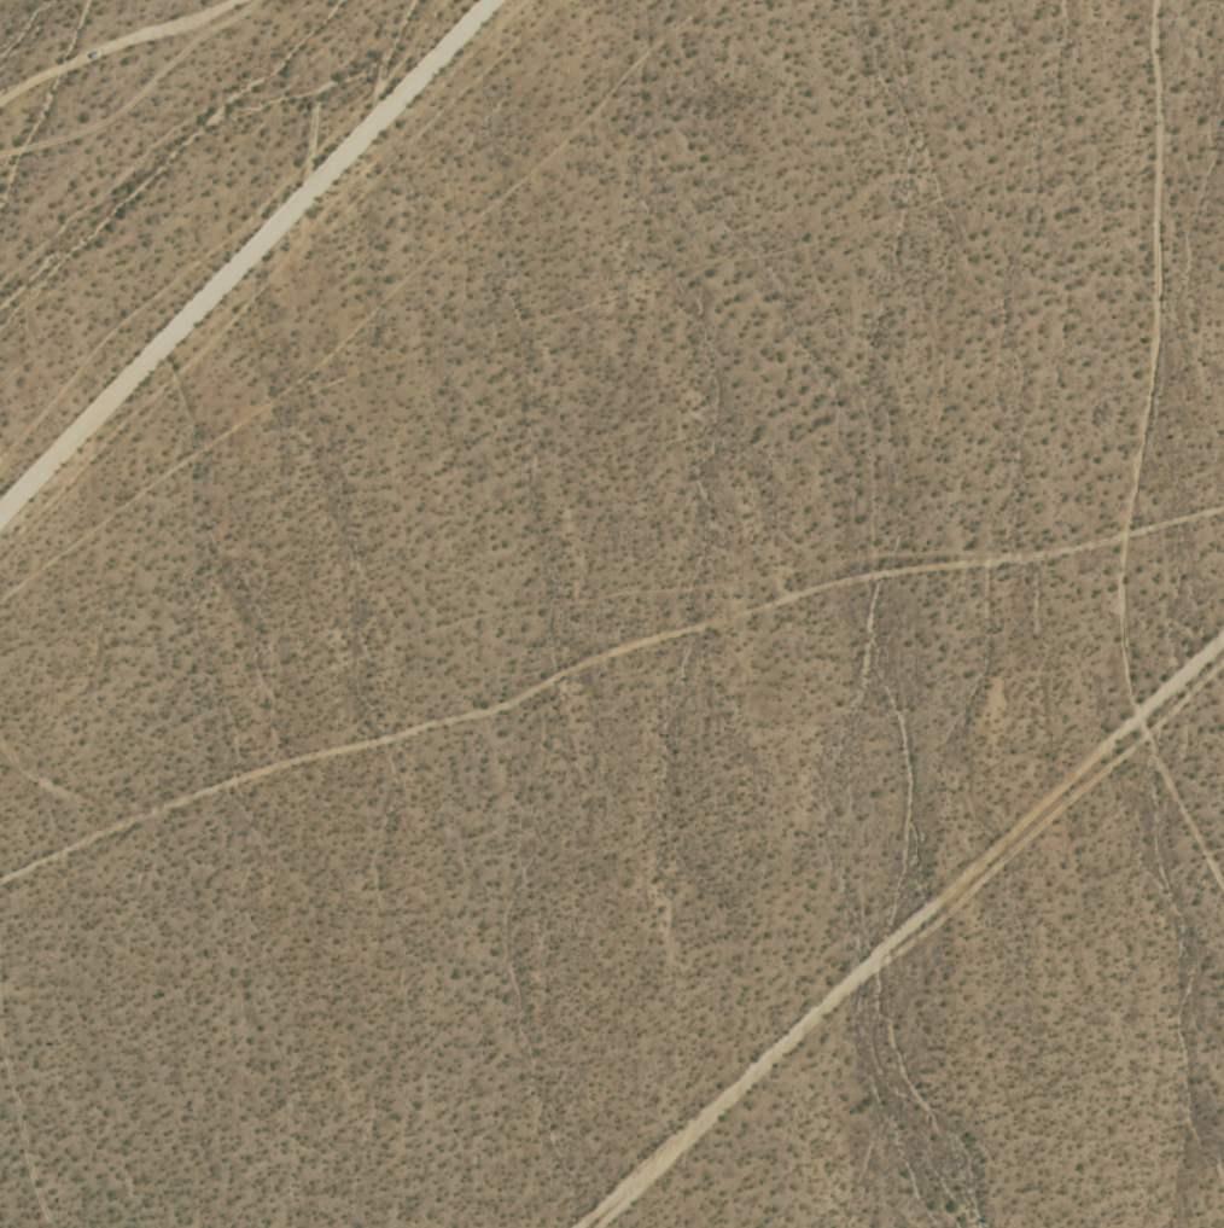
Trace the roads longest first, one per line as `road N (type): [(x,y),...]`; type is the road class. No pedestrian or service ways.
road 1 (track): [(0,883),(144,816),(298,761),(488,712),(575,669),(832,586),(1038,557),(1223,513)]
road 2 (track): [(1223,644),(575,1227)]
road 3 (residential): [(0,527),(499,0)]

